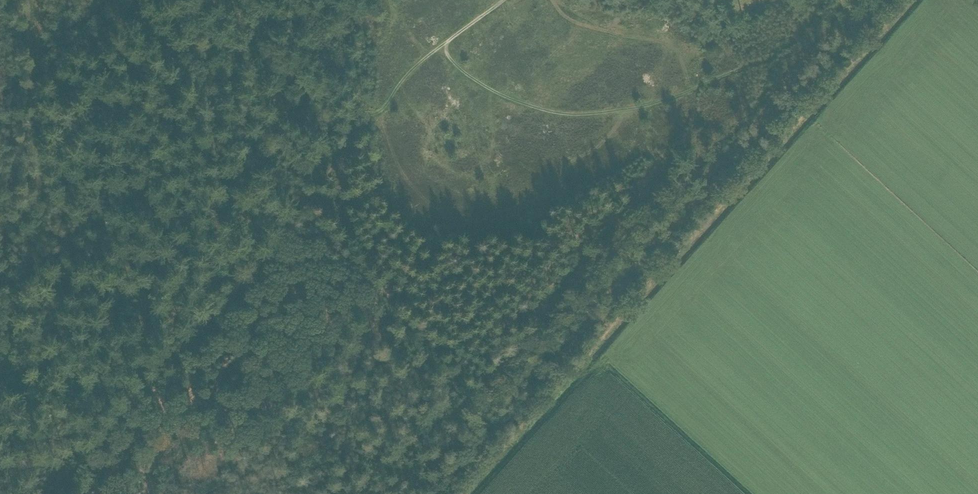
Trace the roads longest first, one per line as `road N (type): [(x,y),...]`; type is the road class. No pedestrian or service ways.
road 1 (track): [(503,427),(891,0)]
road 2 (track): [(32,0),(44,124),(38,192),(0,351)]
road 3 (track): [(297,207),(104,0)]

